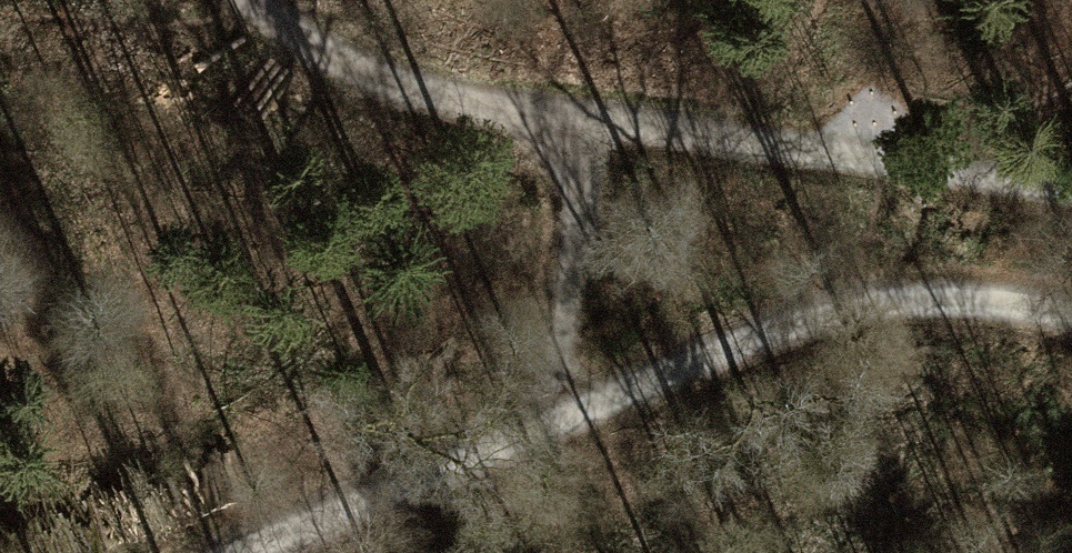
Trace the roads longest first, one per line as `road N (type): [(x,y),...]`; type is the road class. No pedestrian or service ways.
road 1 (track): [(239,552),(833,310),(915,294),(1006,299),(1071,313)]
road 2 (track): [(247,0),(325,60),(450,101),(831,150),(1071,192)]
road 3 (track): [(567,119),(566,416)]

